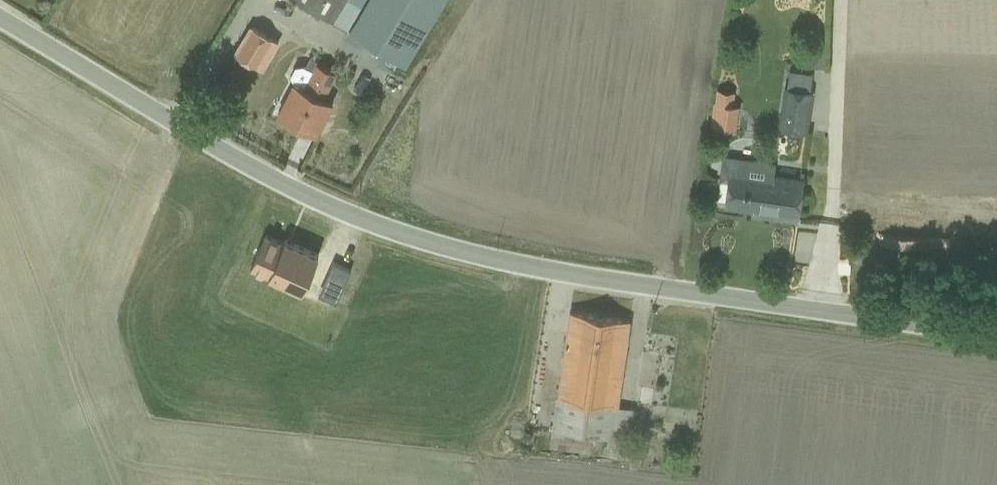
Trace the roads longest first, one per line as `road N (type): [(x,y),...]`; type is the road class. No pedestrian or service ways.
road 1 (unclassified): [(0,18),(252,166),(371,216),(485,254),(822,308)]
road 2 (residential): [(835,0),(822,308)]
road 3 (unclassified): [(822,308),(996,334)]

